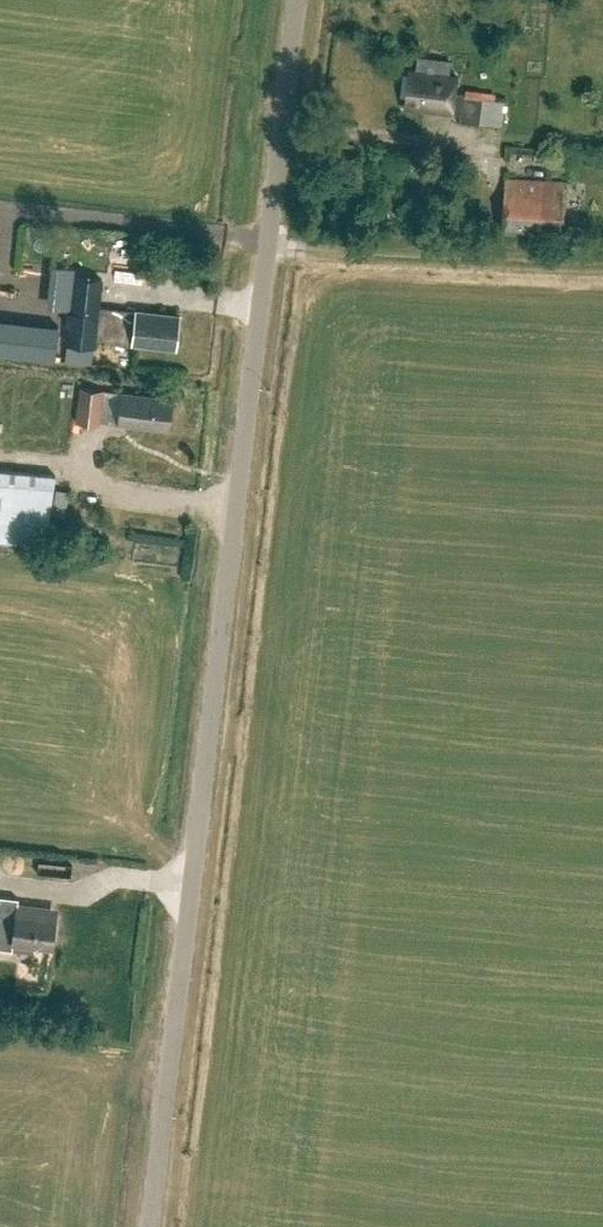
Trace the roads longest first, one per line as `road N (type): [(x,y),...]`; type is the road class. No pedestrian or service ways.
road 1 (unclassified): [(146,1226),(291,0)]

